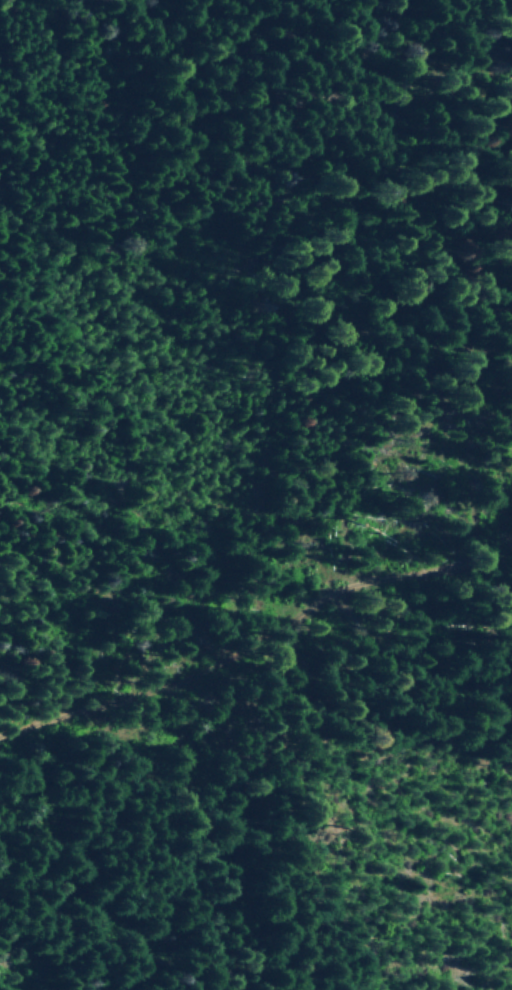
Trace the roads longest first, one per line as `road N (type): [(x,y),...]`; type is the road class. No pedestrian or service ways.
road 1 (track): [(0,740),(157,694),(341,591),(481,564),(511,542)]

